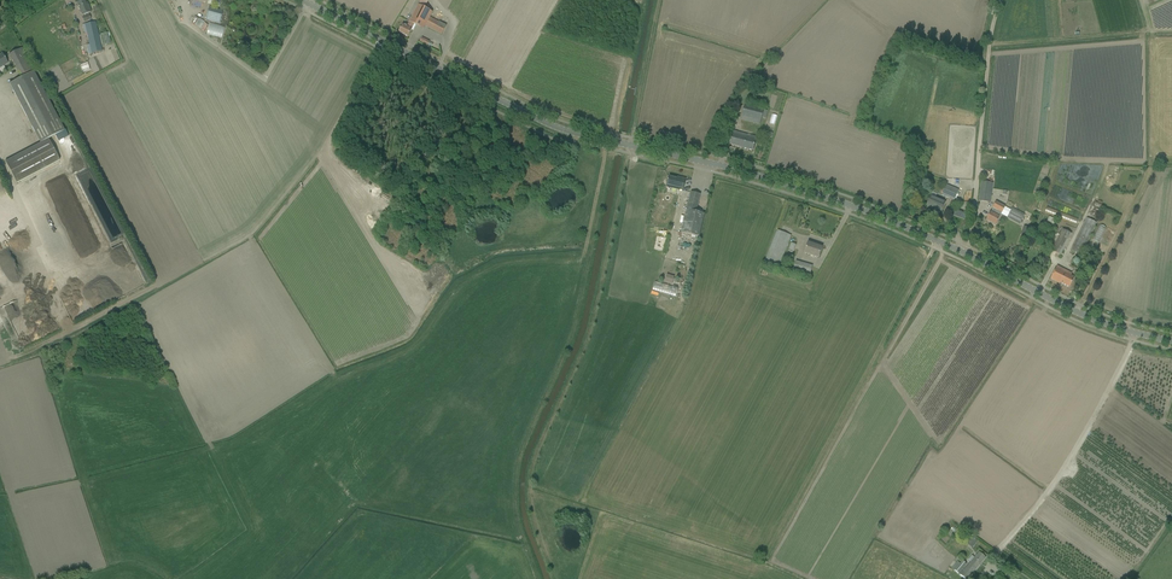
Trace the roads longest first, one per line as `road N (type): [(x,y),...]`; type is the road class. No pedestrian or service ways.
road 1 (tertiary): [(297,0),(547,126),(785,183),(964,255)]
road 2 (unclassified): [(964,255),(996,0)]
road 3 (tertiary): [(964,255),(1111,326),(1171,341)]

